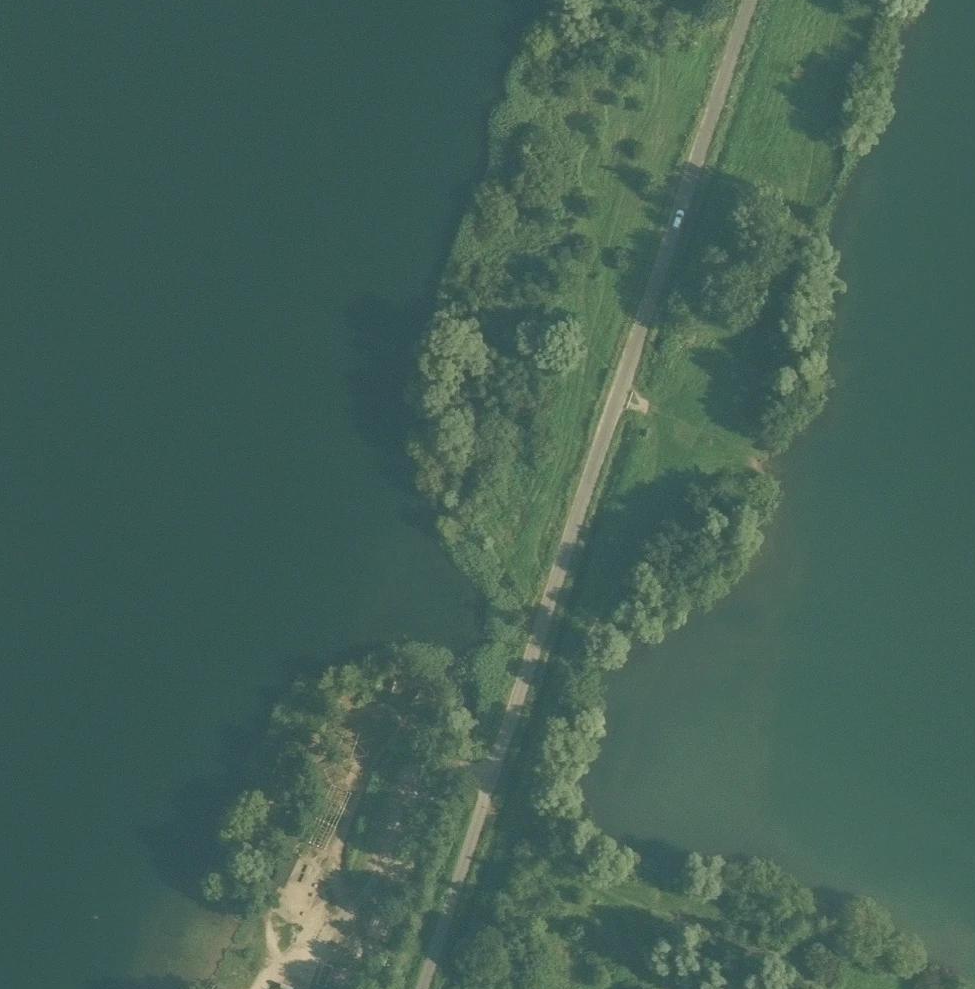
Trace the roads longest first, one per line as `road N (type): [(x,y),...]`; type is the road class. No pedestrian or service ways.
road 1 (unclassified): [(425,988),(750,0)]

